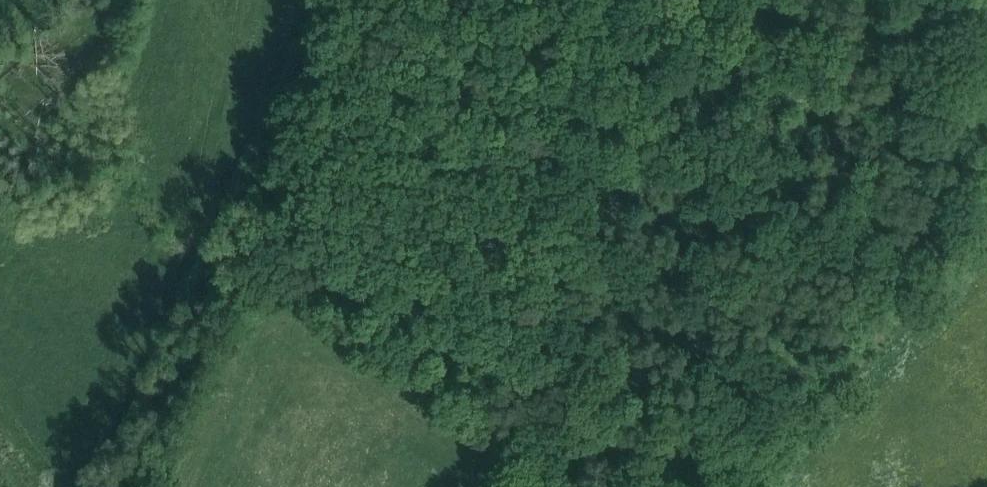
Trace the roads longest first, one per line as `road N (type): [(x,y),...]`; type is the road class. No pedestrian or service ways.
road 1 (track): [(117,486),(218,277)]

